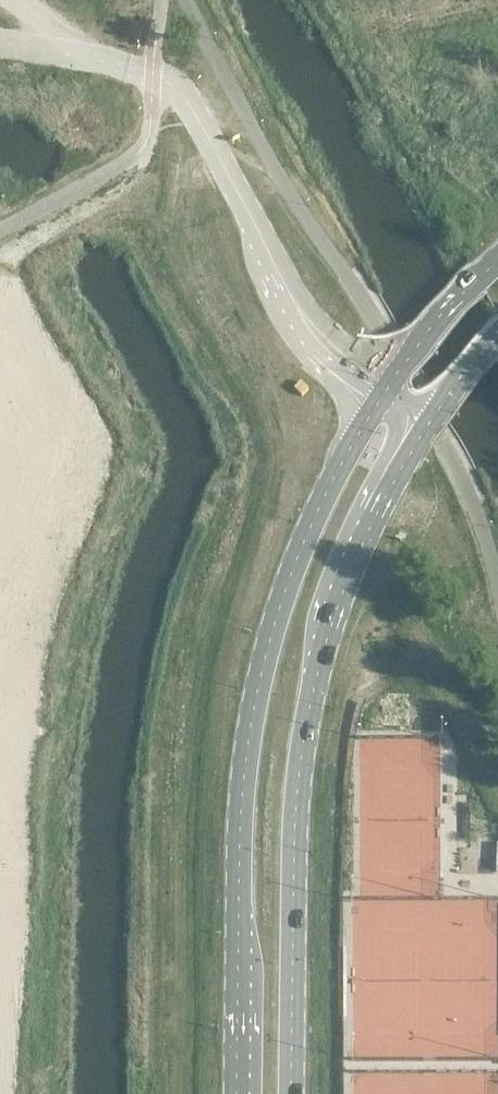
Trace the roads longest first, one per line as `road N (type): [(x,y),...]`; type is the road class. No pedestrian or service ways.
road 1 (secondary): [(497,259),(439,319),(359,424),(289,576),(243,780),(236,1093)]
road 2 (secondary): [(289,1093),(294,816),(322,650),(395,477),(497,338)]

